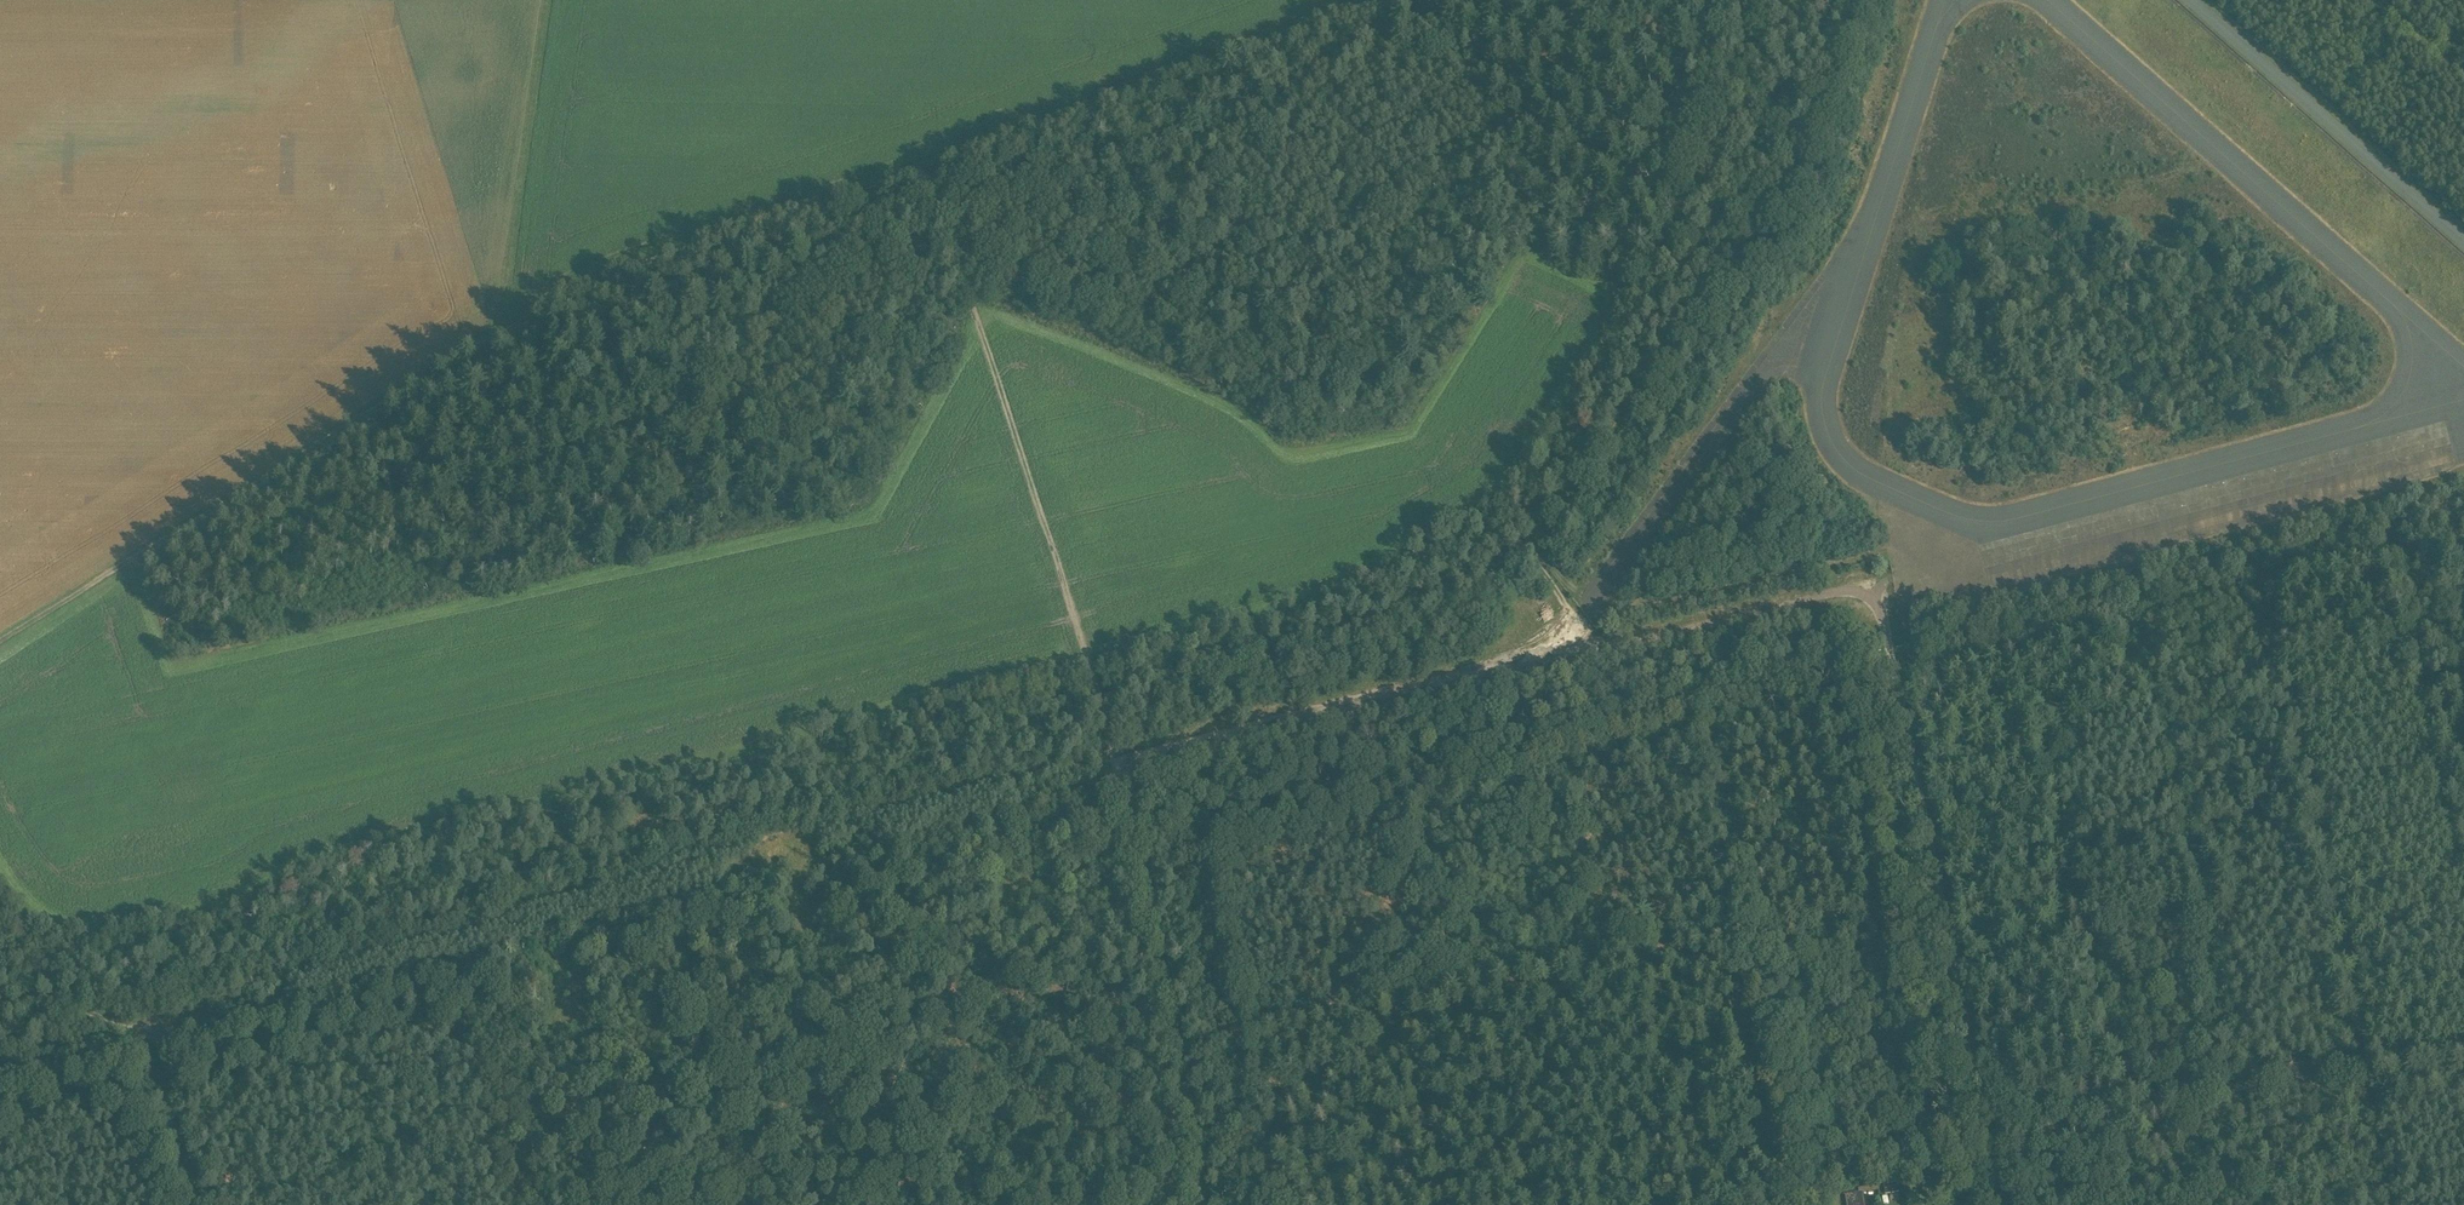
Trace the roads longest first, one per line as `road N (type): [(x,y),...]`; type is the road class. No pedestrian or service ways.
road 1 (unclassified): [(2005,1204),(1882,614),(1866,595),(1843,591),(1597,648),(1551,649),(1156,751),(1131,765),(1123,781),(1204,1204)]
road 2 (track): [(0,643),(578,290),(929,170)]
road 3 (track): [(1750,0),(1727,104),(1632,326),(1516,522),(1521,542),(1597,648)]
road 4 (track): [(929,170),(1123,781)]
road 5 (track): [(929,170),(1398,0)]
road 6 (track): [(523,1204),(497,1071),(460,1035),(441,1027),(404,1027),(167,1085)]
road 7 (track): [(547,0),(500,334)]
road 8 (track): [(167,1085),(156,1043),(141,1033),(0,969)]
road 9 (track): [(197,1204),(167,1085)]

